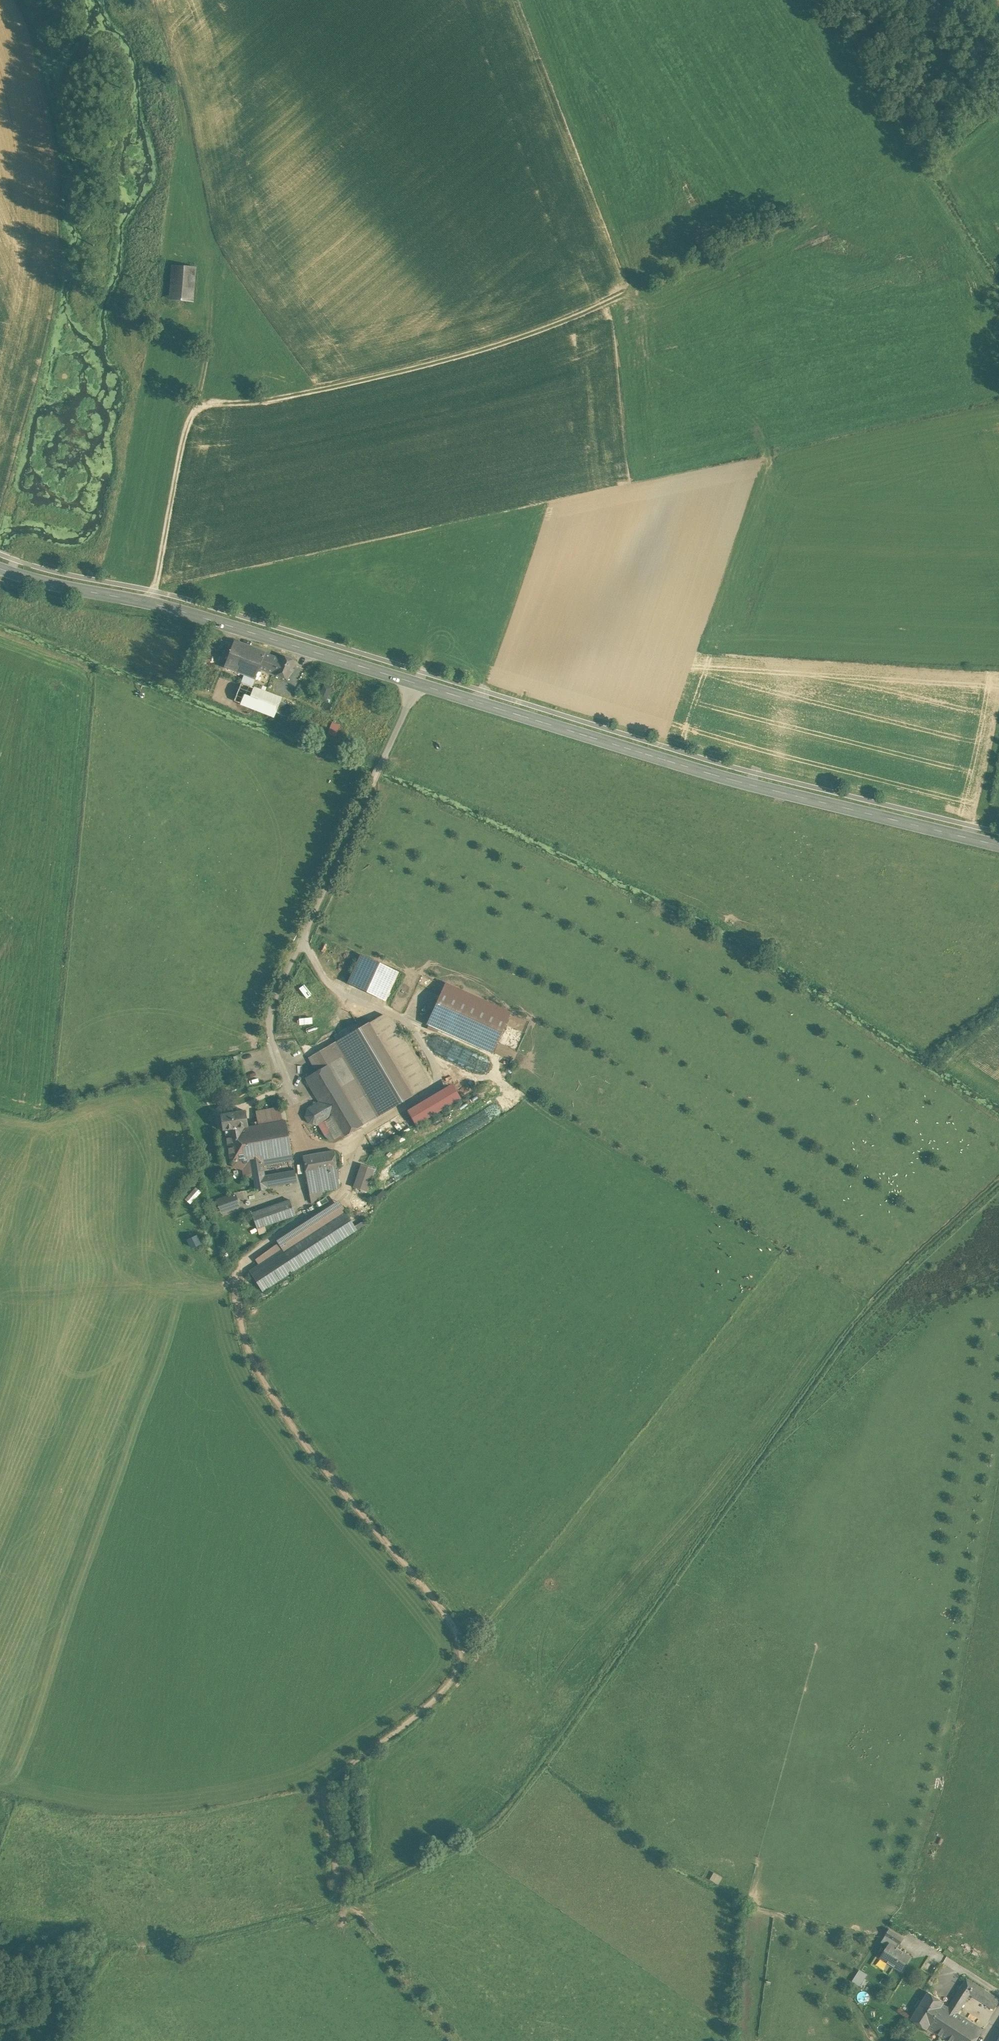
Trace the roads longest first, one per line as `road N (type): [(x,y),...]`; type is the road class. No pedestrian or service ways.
road 1 (track): [(335,1200),(267,1239),(233,1290),(243,1352),(452,1619),(466,1648),(461,1672),(438,1699),(333,1777),(324,1794),(349,1909),(460,2040)]
road 2 (secondary): [(998,845),(786,793),(168,607),(0,568)]
road 3 (track): [(803,223),(490,348),(269,400),(207,400),(193,411),(152,603)]
road 4 (track): [(302,942),(267,1027),(298,1119),(296,1146)]

